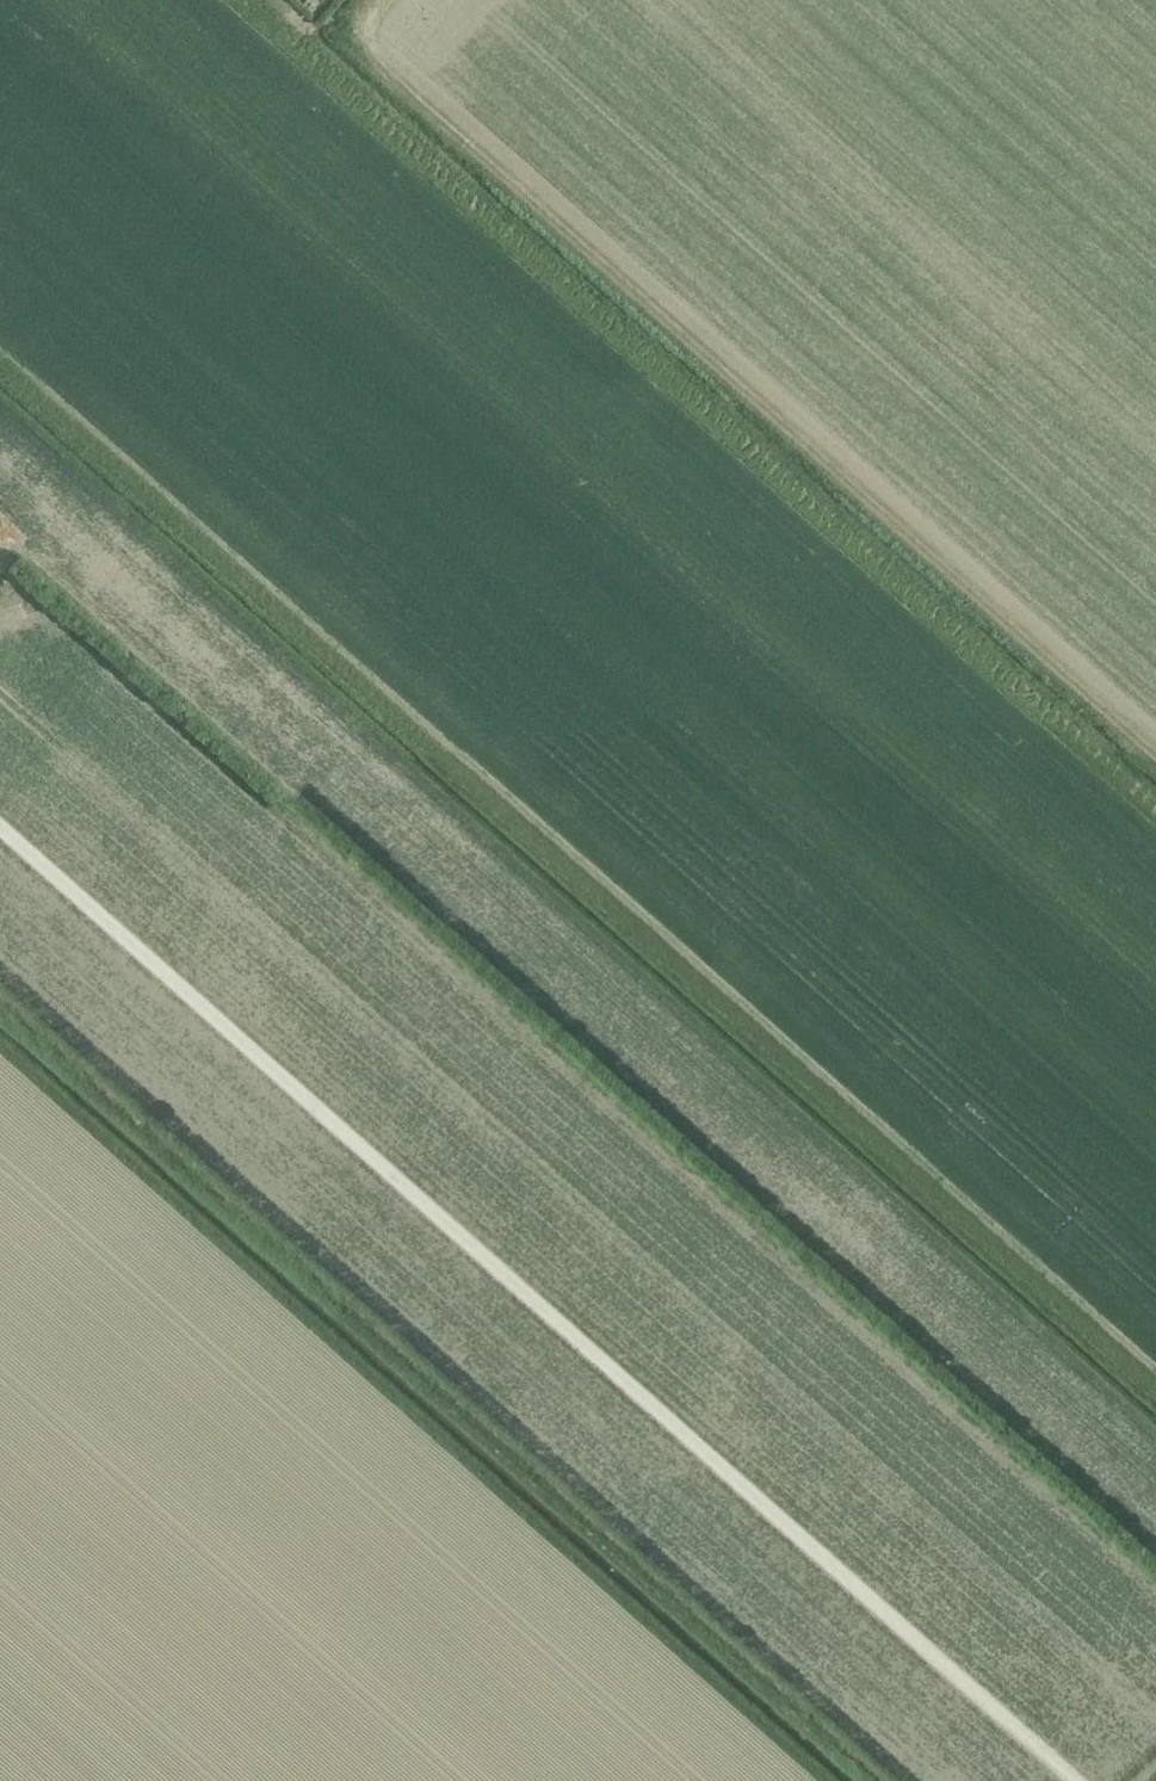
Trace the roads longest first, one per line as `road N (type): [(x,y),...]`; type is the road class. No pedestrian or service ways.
road 1 (track): [(1080,1780),(0,826)]

